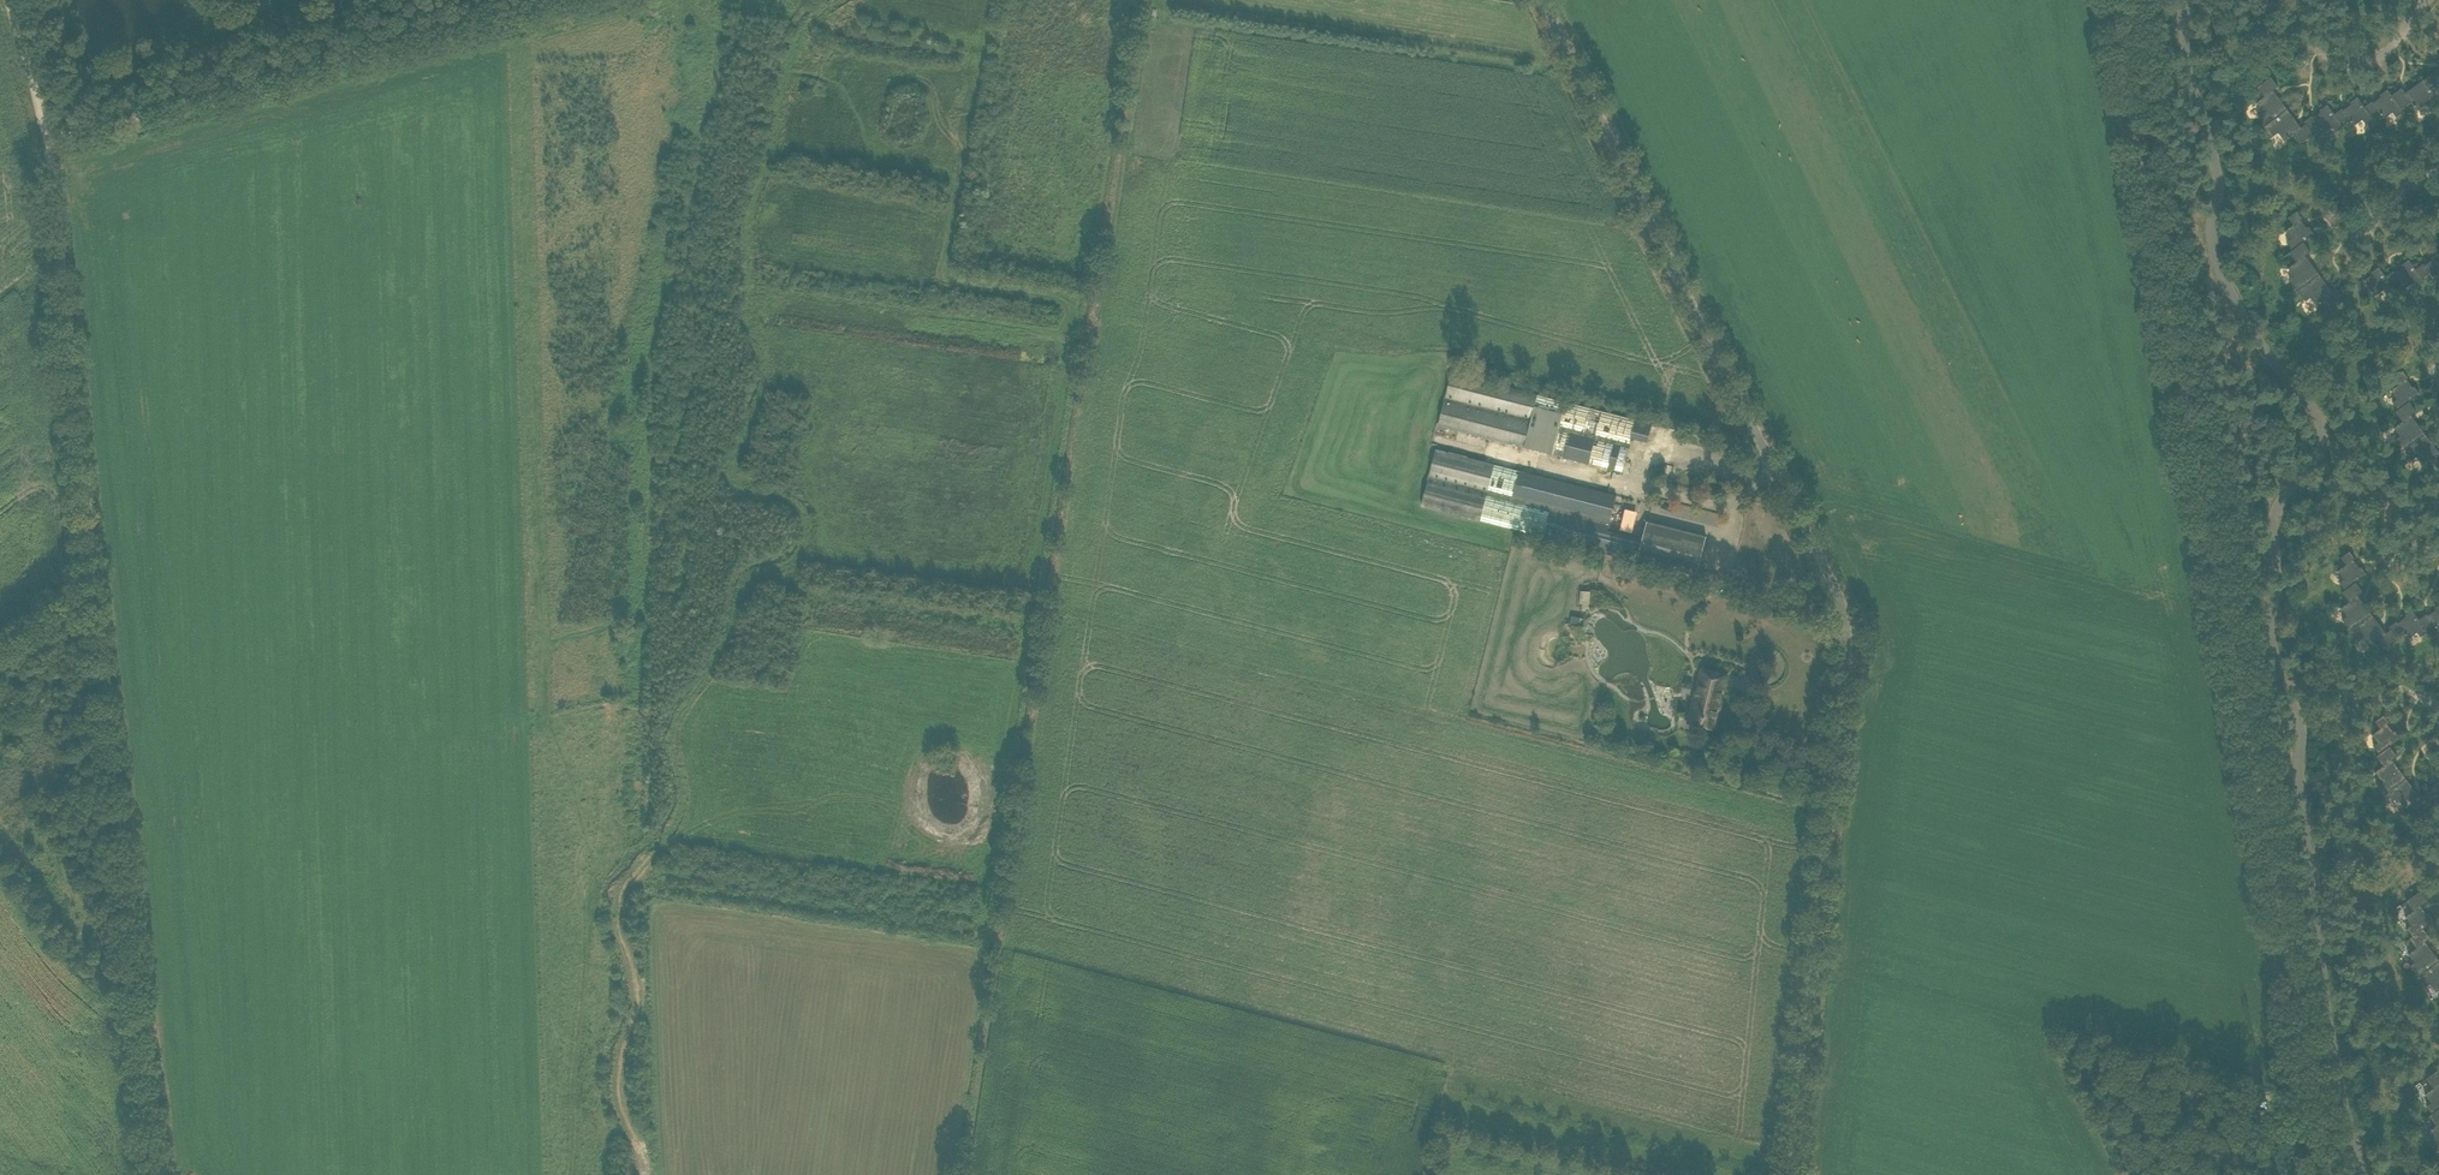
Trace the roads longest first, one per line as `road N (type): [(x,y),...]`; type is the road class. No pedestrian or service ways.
road 1 (unclassified): [(1792,1174),(1846,626),(1542,0)]
road 2 (track): [(2108,0),(2211,598),(2324,1174)]
road 3 (track): [(163,1174),(46,137)]
road 4 (track): [(46,137),(440,30)]
road 5 (track): [(1092,336),(1146,0)]
road 6 (track): [(46,137),(3,0)]
road 7 (track): [(100,589),(0,663)]

